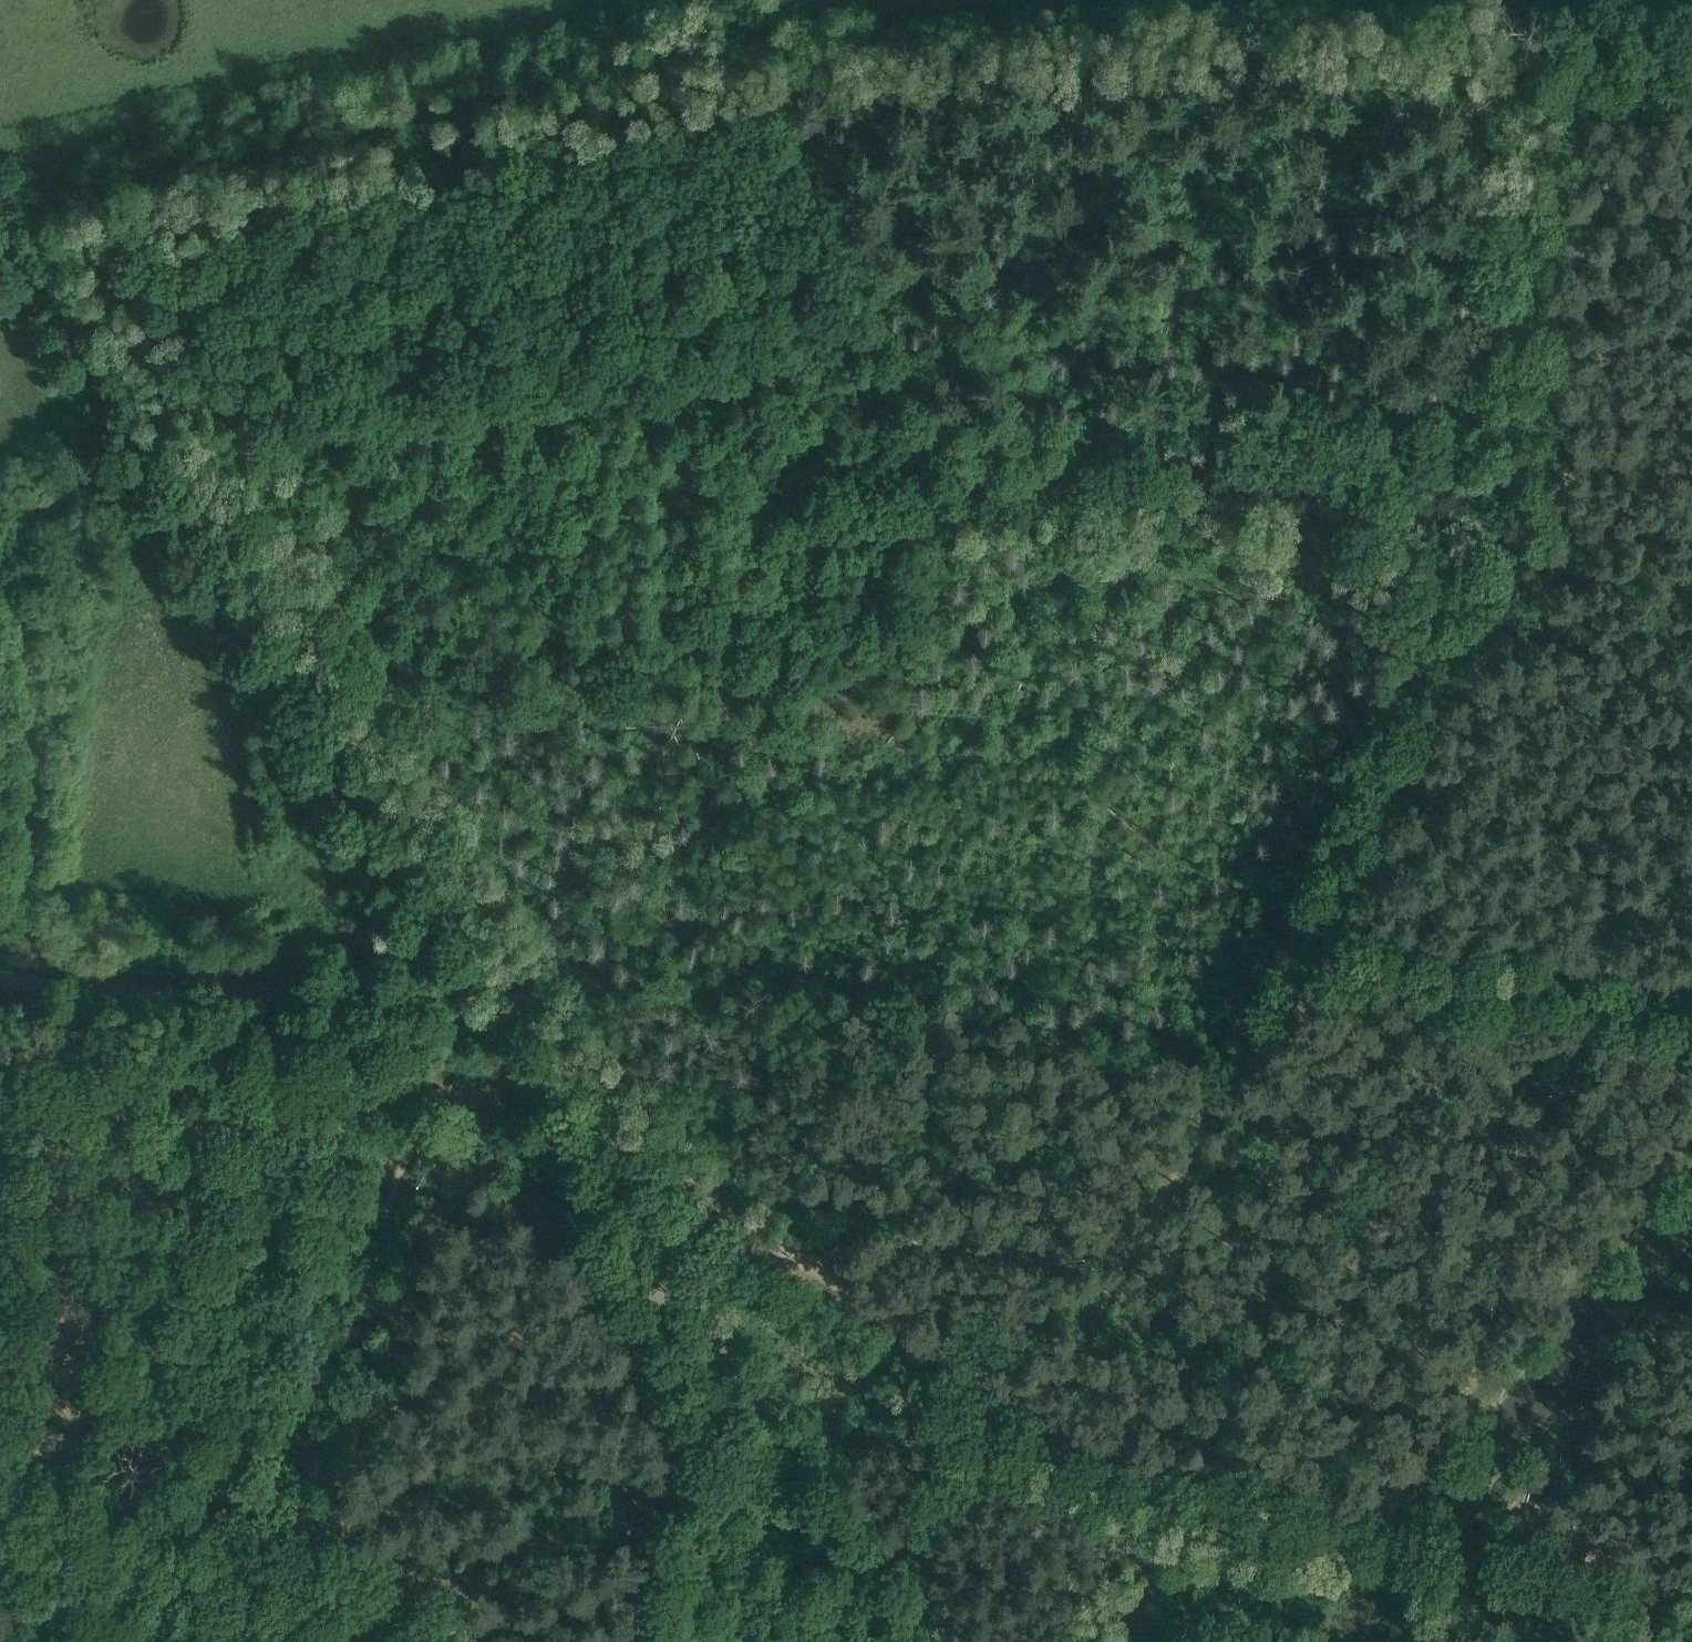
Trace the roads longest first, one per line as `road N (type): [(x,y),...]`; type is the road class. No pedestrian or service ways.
road 1 (track): [(1691,1588),(1379,1538)]
road 2 (track): [(1011,1387),(854,1523)]

